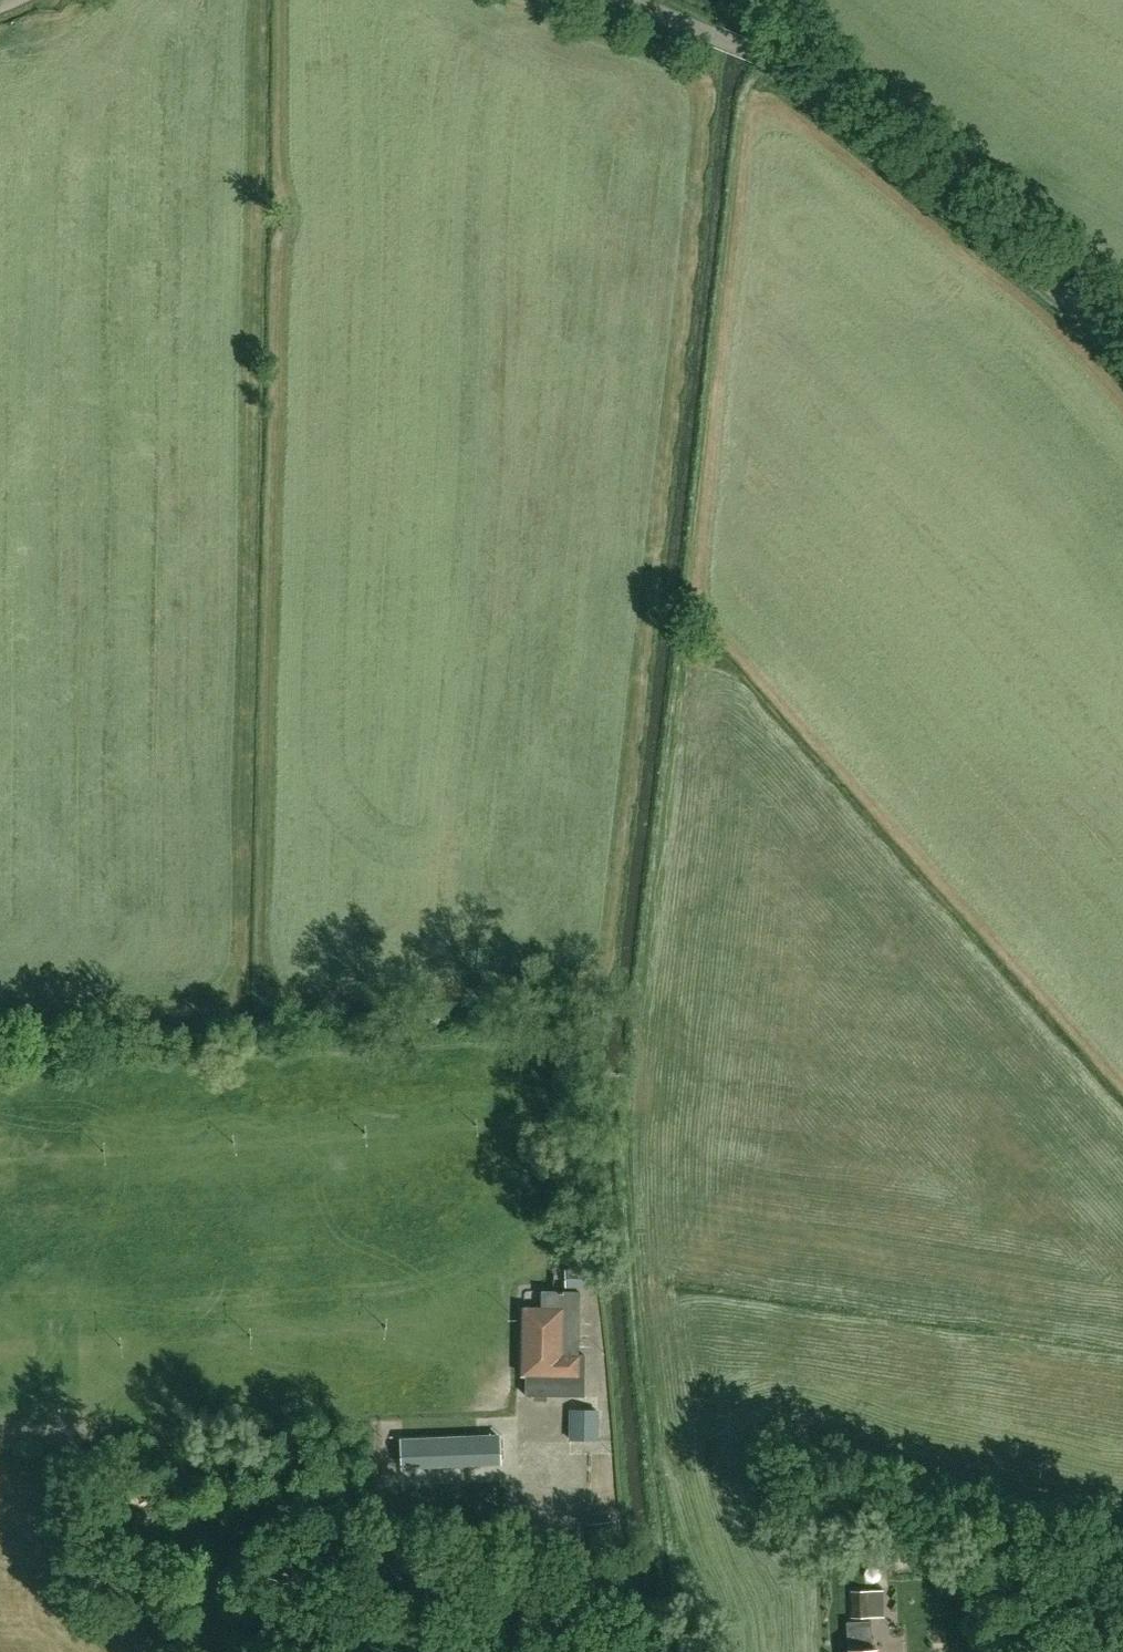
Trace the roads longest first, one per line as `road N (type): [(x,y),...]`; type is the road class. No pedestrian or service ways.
road 1 (unclassified): [(1122,357),(1035,257),(971,199),(754,52),(623,0)]

